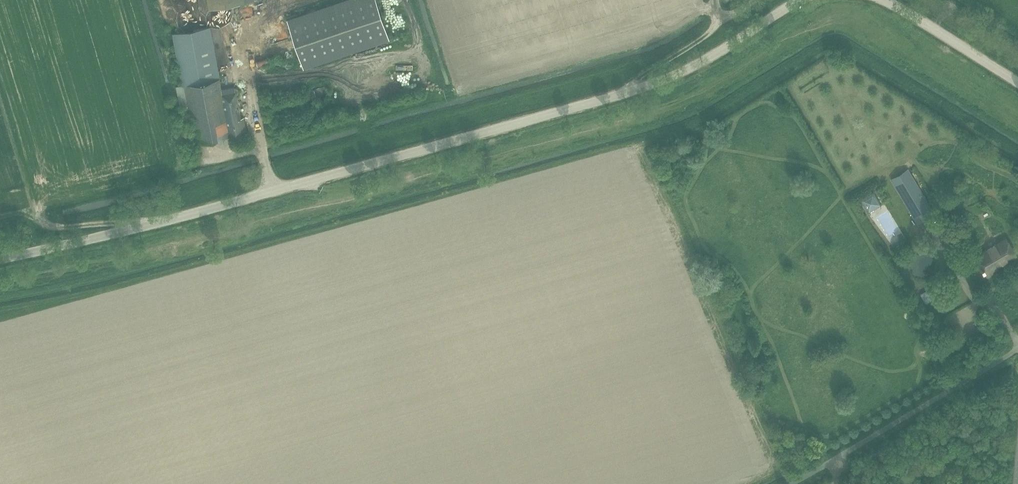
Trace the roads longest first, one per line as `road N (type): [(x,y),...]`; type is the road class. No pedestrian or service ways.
road 1 (tertiary): [(0,261),(649,85),(798,0)]
road 2 (unclassified): [(789,483),(1017,349)]
road 3 (track): [(624,93),(755,0)]
road 4 (tertiary): [(1017,83),(885,0)]

